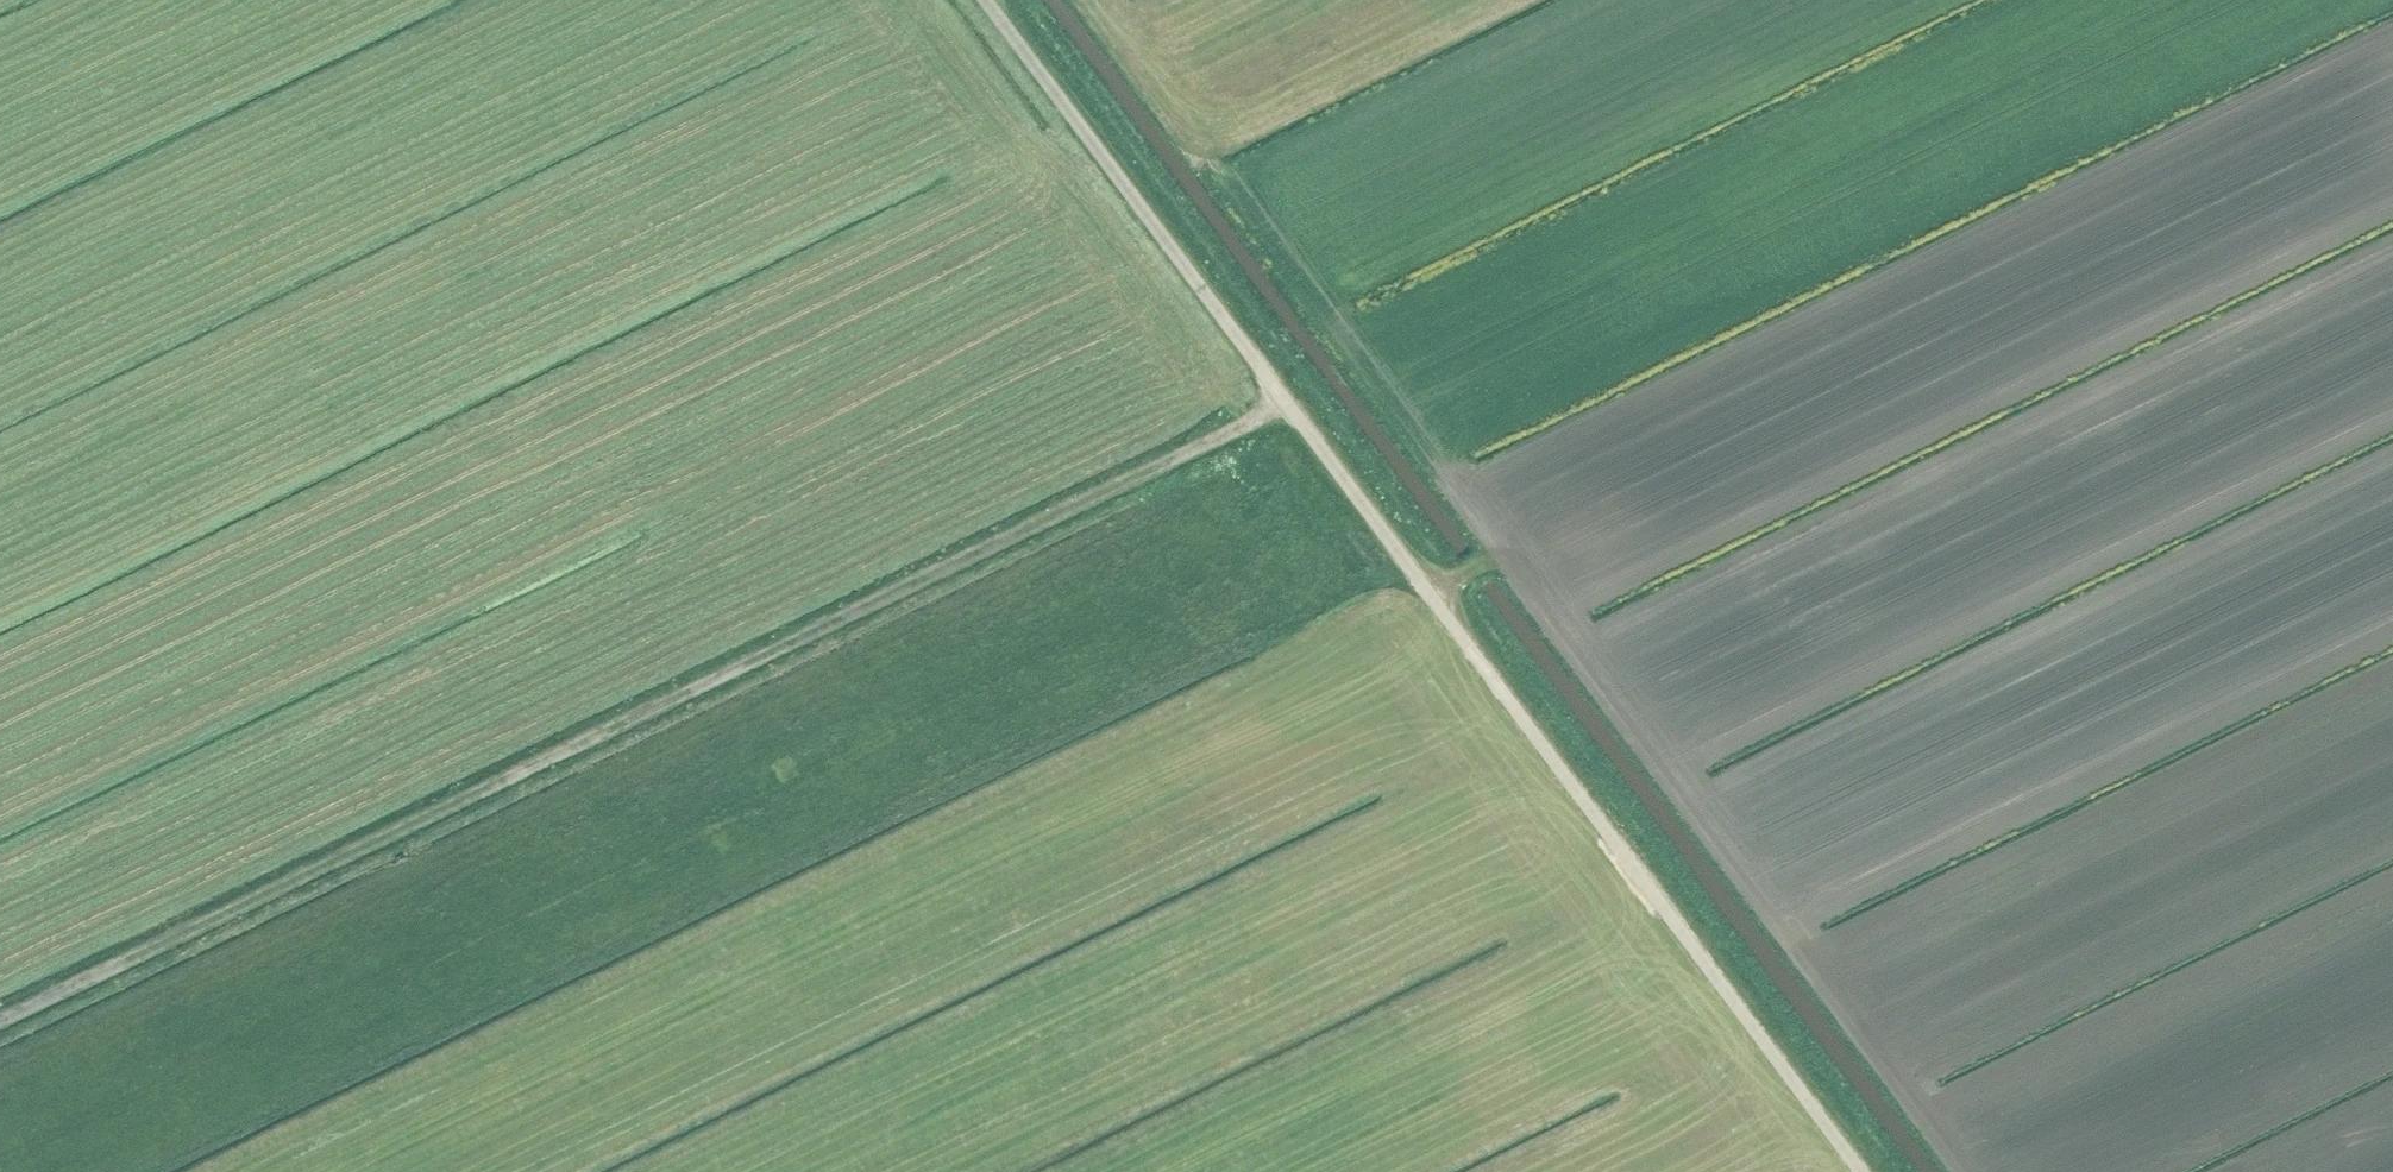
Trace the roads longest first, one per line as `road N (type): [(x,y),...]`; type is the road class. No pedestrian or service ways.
road 1 (unclassified): [(1861,1171),(985,0)]
road 2 (track): [(0,1020),(1285,402)]

